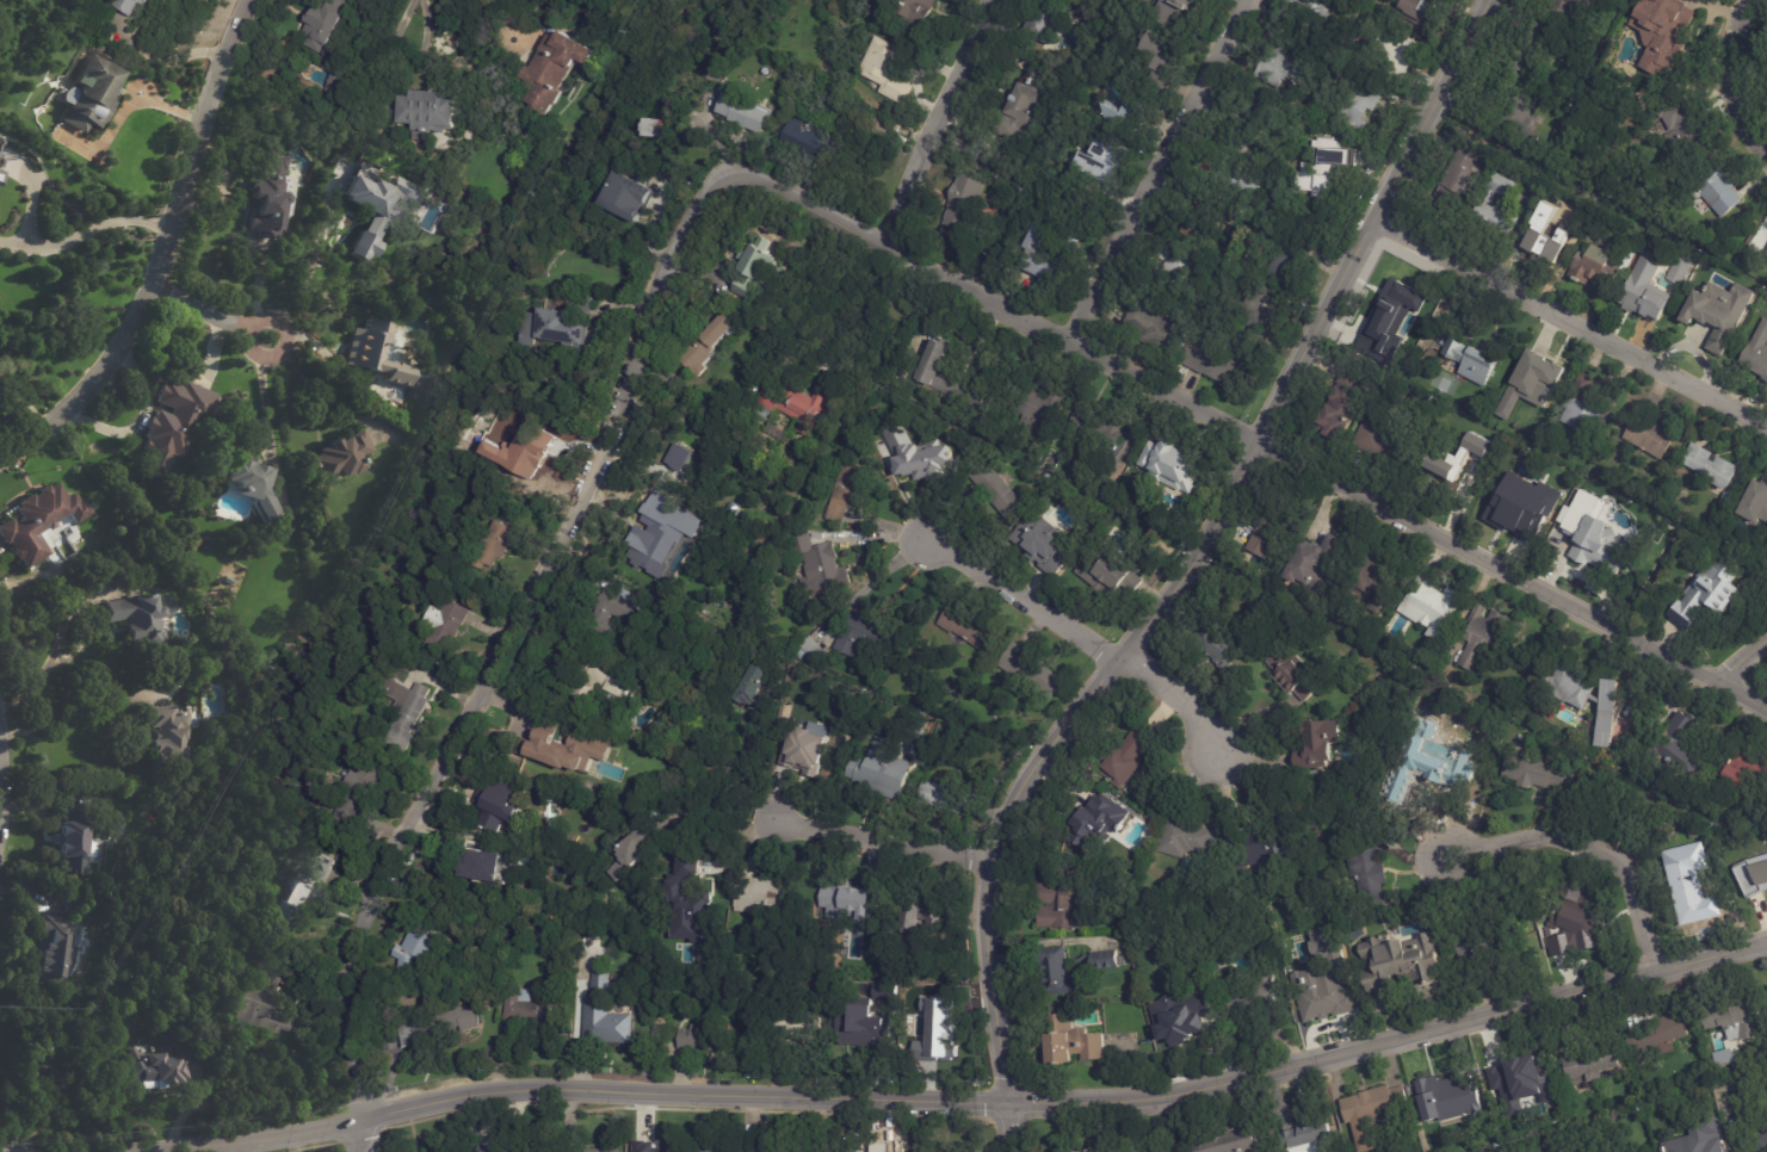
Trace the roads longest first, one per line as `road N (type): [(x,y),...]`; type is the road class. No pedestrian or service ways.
road 1 (residential): [(363,1122),(352,1012),(357,950),(372,898),(702,199),(728,173)]
road 2 (tertiary): [(1009,1098),(511,1094),(206,1151)]
road 3 (tertiary): [(1766,944),(1169,1098),(1009,1098)]
road 4 (tertiary): [(1193,549),(1030,775),(986,865),(984,943),(1009,1098)]
road 5 (residential): [(1766,712),(1254,440)]
road 6 (residential): [(250,0),(154,289),(89,389),(32,444),(0,460)]
road 7 (residential): [(1766,426),(1372,216)]
road 8 (residential): [(1249,0),(1068,340)]
road 9 (tertiary): [(1254,440),(1428,111)]
road 10 (residential): [(933,267),(1254,440)]
road 11 (residential): [(1655,976),(1631,881),(1610,856),(1547,837),(1444,855)]
road 12 (residential): [(933,267),(761,178),(728,173)]
road 13 (residential): [(1119,654),(929,543)]
road 14 (residential): [(986,865),(779,824)]
road 15 (residential): [(921,165),(984,0)]
road 16 (residential): [(1766,154),(1748,130),(1734,88),(1748,0)]
road 17 (residential): [(1119,654),(1210,718),(1215,752)]
road 18 (tertiary): [(1487,0),(1428,111)]
road 19 (residential): [(154,289),(270,337)]
road 20 (tertiary): [(1254,440),(1193,549)]

